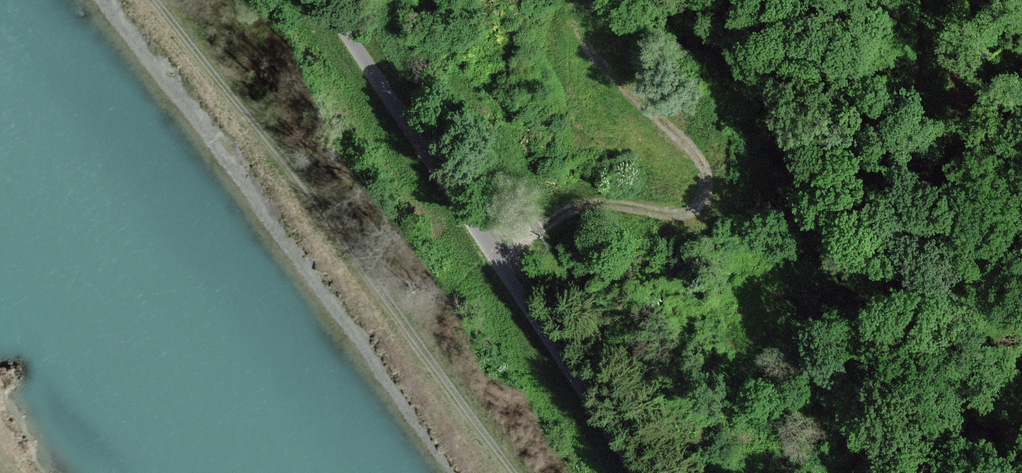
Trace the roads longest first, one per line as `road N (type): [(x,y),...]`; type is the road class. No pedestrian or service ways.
road 1 (track): [(153,0),(315,198),(512,472)]
road 2 (track): [(325,0),(637,472)]
road 3 (track): [(491,252),(578,208),(684,212),(702,188),(694,153),(590,47),(579,18),(584,0)]

